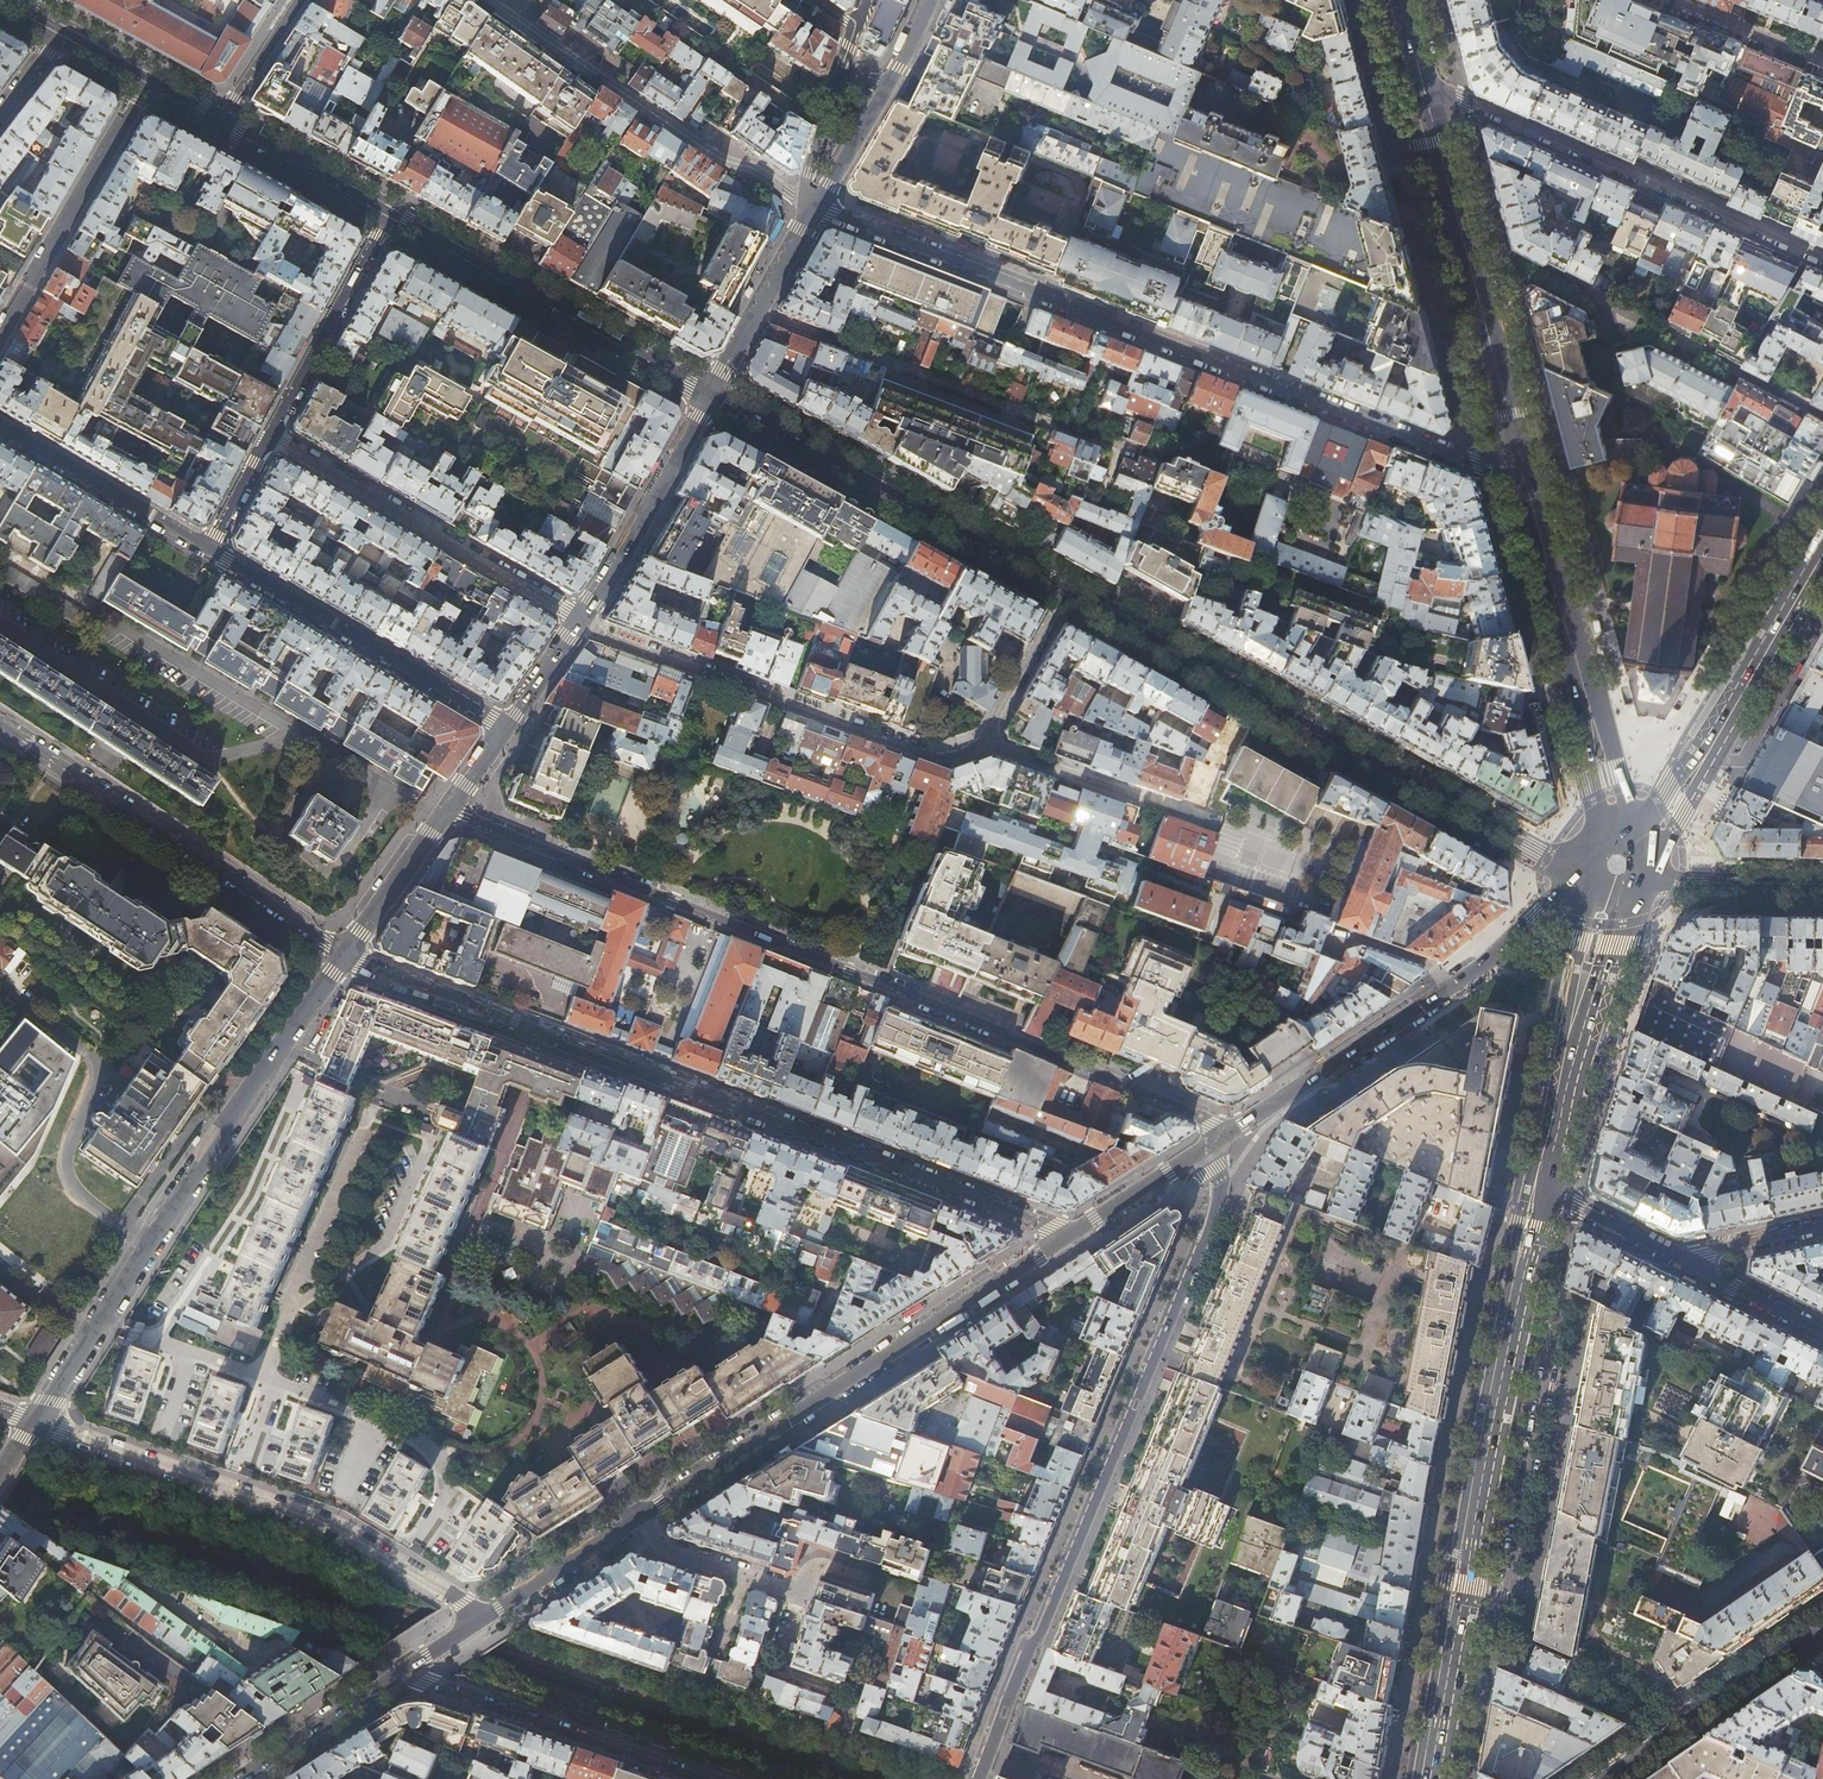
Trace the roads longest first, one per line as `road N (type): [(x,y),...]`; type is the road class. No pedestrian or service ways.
road 1 (residential): [(1233,1131),(448,809)]
road 2 (residential): [(343,956),(1071,1233)]
road 3 (residential): [(817,207),(1528,486)]
road 4 (residential): [(979,1778),(1215,1214),(1220,1191),(1212,1144)]
road 5 (primary): [(1430,1778),(1543,1188)]
road 6 (secondary): [(1576,872),(1067,588)]
road 7 (tertiary): [(343,956),(33,1423)]
road 8 (secondary): [(1071,1233),(641,1514)]
road 9 (residential): [(489,1616),(332,1527),(33,1423)]
road 10 (residential): [(1822,258),(1422,82)]
road 11 (residential): [(580,622),(933,757),(985,743)]
road 12 (secondary): [(1579,881),(1463,978),(1233,1131)]
road 13 (primary): [(1528,486),(1422,82)]
road 14 (residential): [(343,956),(0,723)]
road 15 (secondary): [(1067,588),(711,394)]
road 16 (secondary): [(711,394),(388,214)]
road 17 (residential): [(580,622),(271,435)]
road 18 (residential): [(210,552),(507,729)]
road 19 (primary): [(1615,816),(1528,486)]
road 20 (residential): [(712,1778),(400,1673)]
road 21 (residential): [(641,1514),(667,1551),(802,1593),(816,1569),(828,1565),(904,1589)]
road 22 (primary): [(1657,832),(1812,575)]
road 23 (primary): [(1543,1188),(1591,978),(1629,907)]
road 24 (residential): [(1599,1778),(1822,1624)]
road 25 (tertiary): [(711,394),(619,567),(580,622)]
road 26 (residential): [(271,435),(388,214)]
road 27 (residential): [(985,743),(1216,825)]
road 28 (residential): [(0,428),(210,552)]
road 29 (tertiary): [(817,207),(711,394)]
road 30 (secondary): [(400,1673),(239,1778)]
road 31 (secondary): [(388,214),(223,122)]
road 32 (secondary): [(223,122),(64,31)]
road 33 (secondary): [(641,1514),(489,1616)]
road 34 (tertiary): [(448,809),(343,956)]
road 35 (residential): [(985,743),(1067,588)]
road 36 (secondary): [(1212,1144),(1071,1233)]
road 37 (residential): [(1822,1332),(1678,1258)]
road 38 (secondary): [(1661,884),(1822,889)]
road 39 (residential): [(1678,1258),(1543,1188)]
road 40 (residential): [(1822,1226),(1678,1258)]
road 41 (residential): [(841,71),(805,189),(817,207)]
road 42 (residential): [(300,0),(223,122)]
road 43 (tertiary): [(889,87),(817,207)]
road 44 (residential): [(210,552),(271,435)]
road 45 (tertiary): [(580,622),(507,729)]

